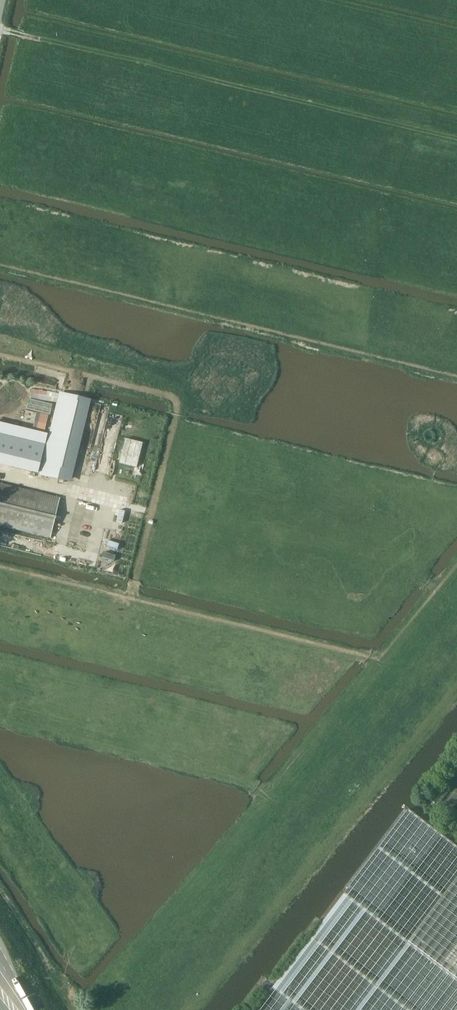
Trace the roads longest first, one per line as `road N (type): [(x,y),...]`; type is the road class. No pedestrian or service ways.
road 1 (track): [(0,473),(152,520),(407,569),(456,591)]
road 2 (track): [(456,137),(15,33)]

